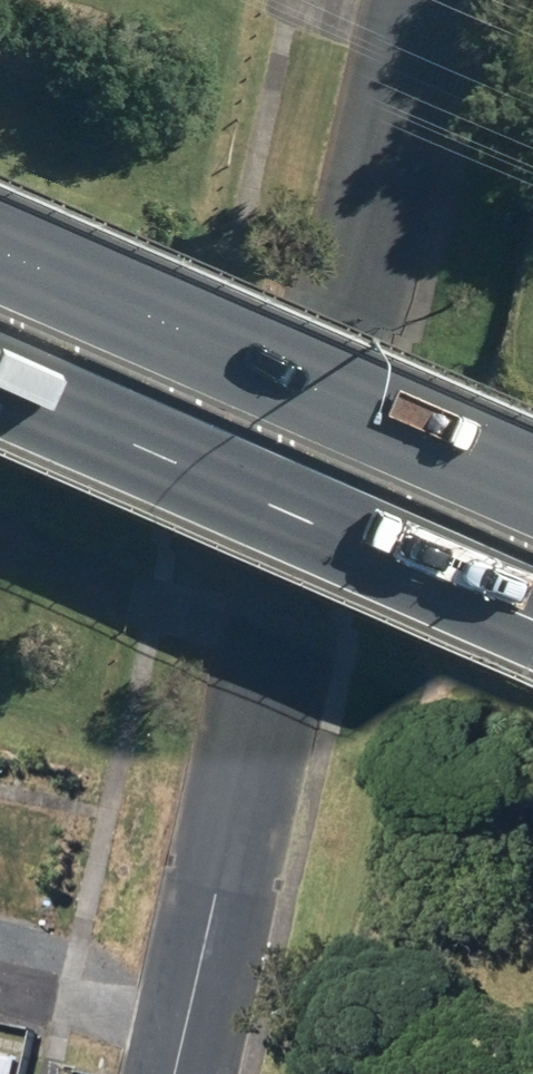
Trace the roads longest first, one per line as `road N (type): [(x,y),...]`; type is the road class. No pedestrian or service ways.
road 1 (residential): [(418,0),(173,1073)]
road 2 (primary): [(0,251),(532,485)]
road 3 (primary): [(532,620),(0,387)]

